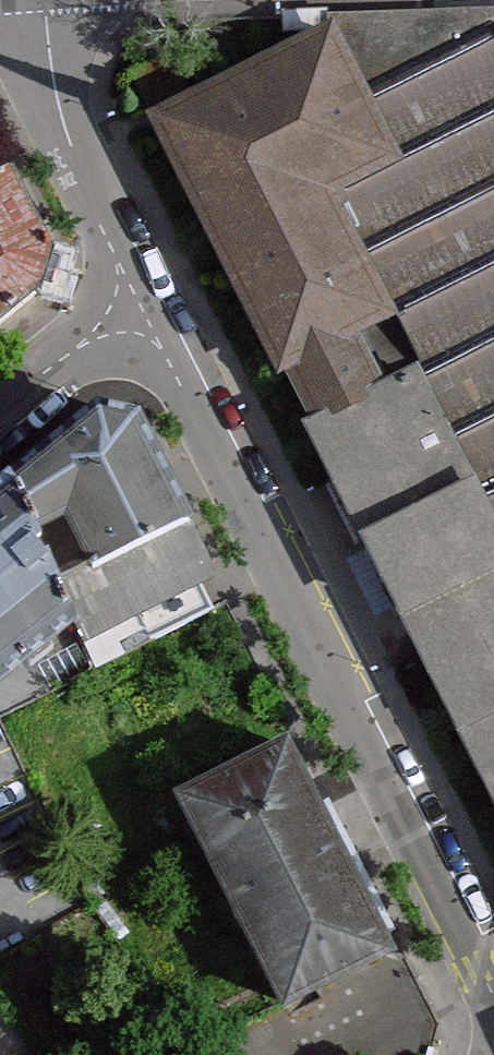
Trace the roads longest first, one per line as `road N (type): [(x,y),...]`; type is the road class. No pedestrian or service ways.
road 1 (residential): [(136,302),(367,770),(493,1006)]
road 2 (residential): [(46,0),(53,81),(136,302)]
road 3 (residential): [(0,405),(136,302)]

